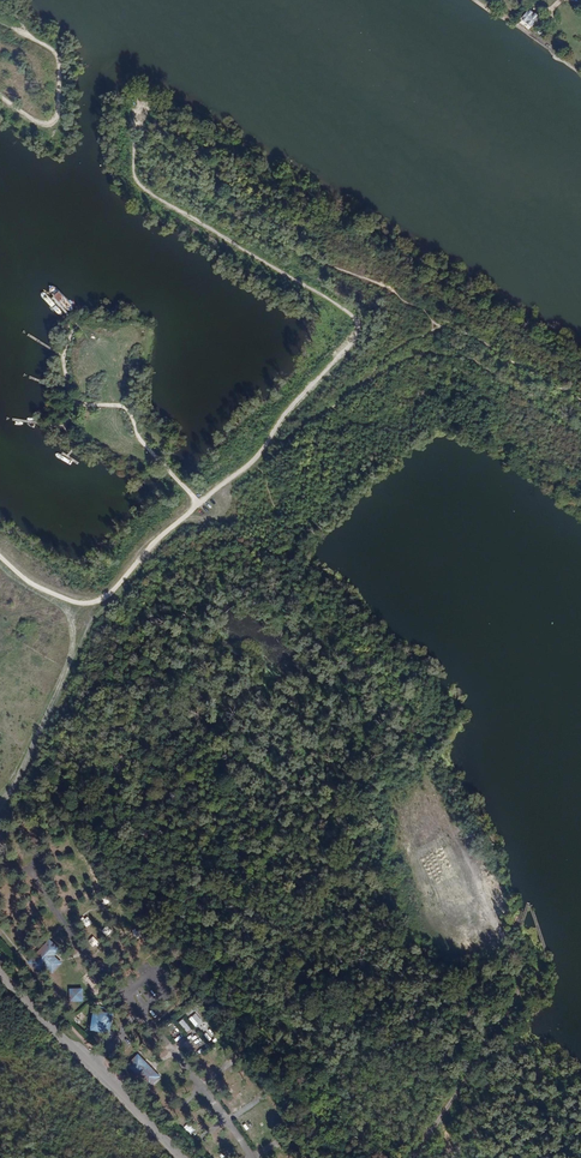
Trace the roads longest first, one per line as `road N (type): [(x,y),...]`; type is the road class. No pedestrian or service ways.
road 1 (track): [(263,453),(279,420),(351,347),(358,324),(147,190),(136,167),(140,123)]
road 2 (track): [(0,558),(77,604),(111,596),(159,539),(263,453)]
road 3 (unclassified): [(182,1157),(0,975)]
road 4 (track): [(98,602),(0,811)]
road 5 (track): [(201,504),(138,437),(127,409),(76,405),(65,428),(80,443),(76,448)]
road 6 (track): [(0,97),(40,124),(59,120),(57,54),(21,32)]

